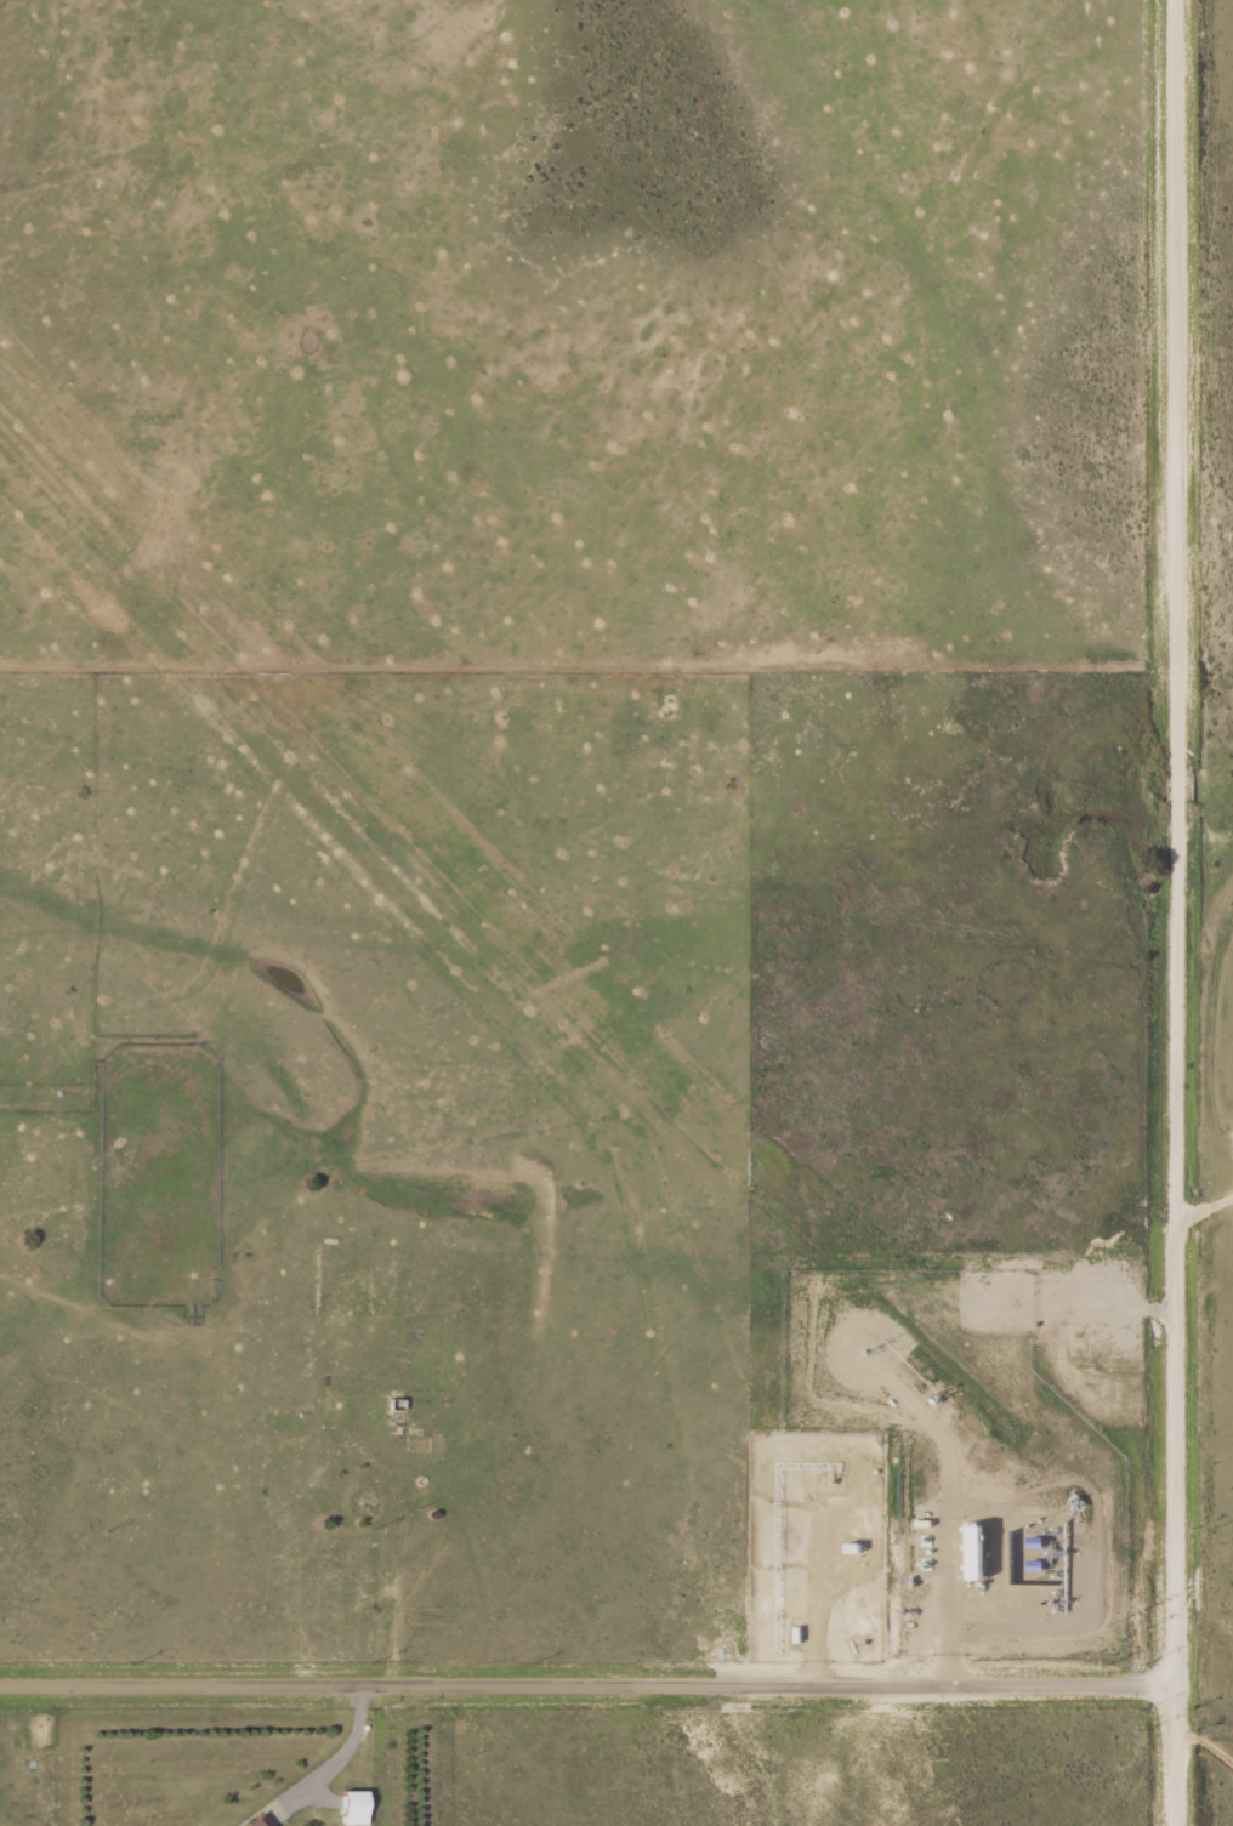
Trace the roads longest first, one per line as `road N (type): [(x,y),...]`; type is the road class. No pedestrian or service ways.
road 1 (residential): [(1177,1825),(1178,0)]
road 2 (residential): [(1177,1684),(0,1683)]

